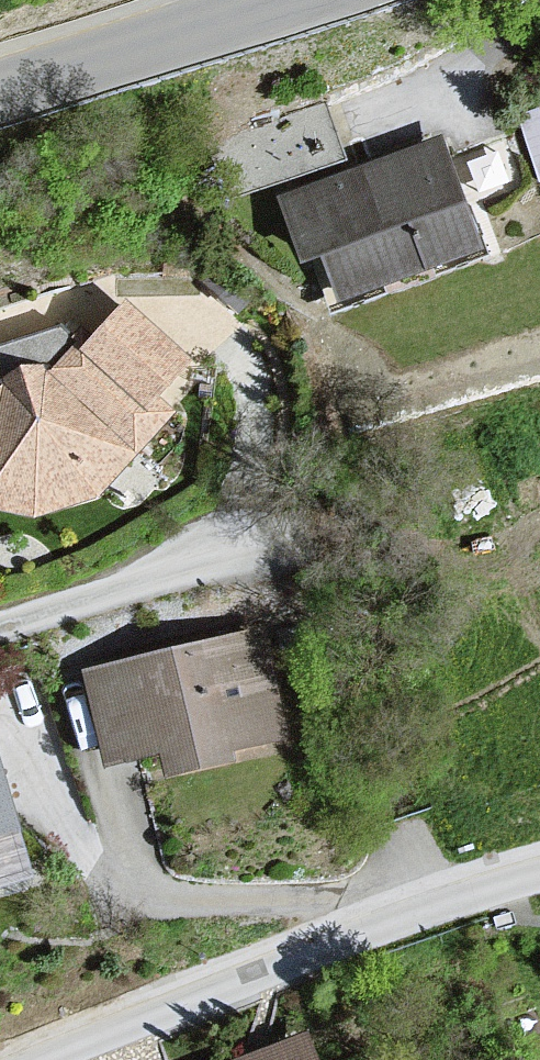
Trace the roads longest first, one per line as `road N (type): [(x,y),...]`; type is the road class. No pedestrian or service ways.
road 1 (residential): [(539,874),(283,957),(30,1059)]
road 2 (residential): [(268,5),(0,90)]
road 3 (residential): [(0,630),(220,564)]

